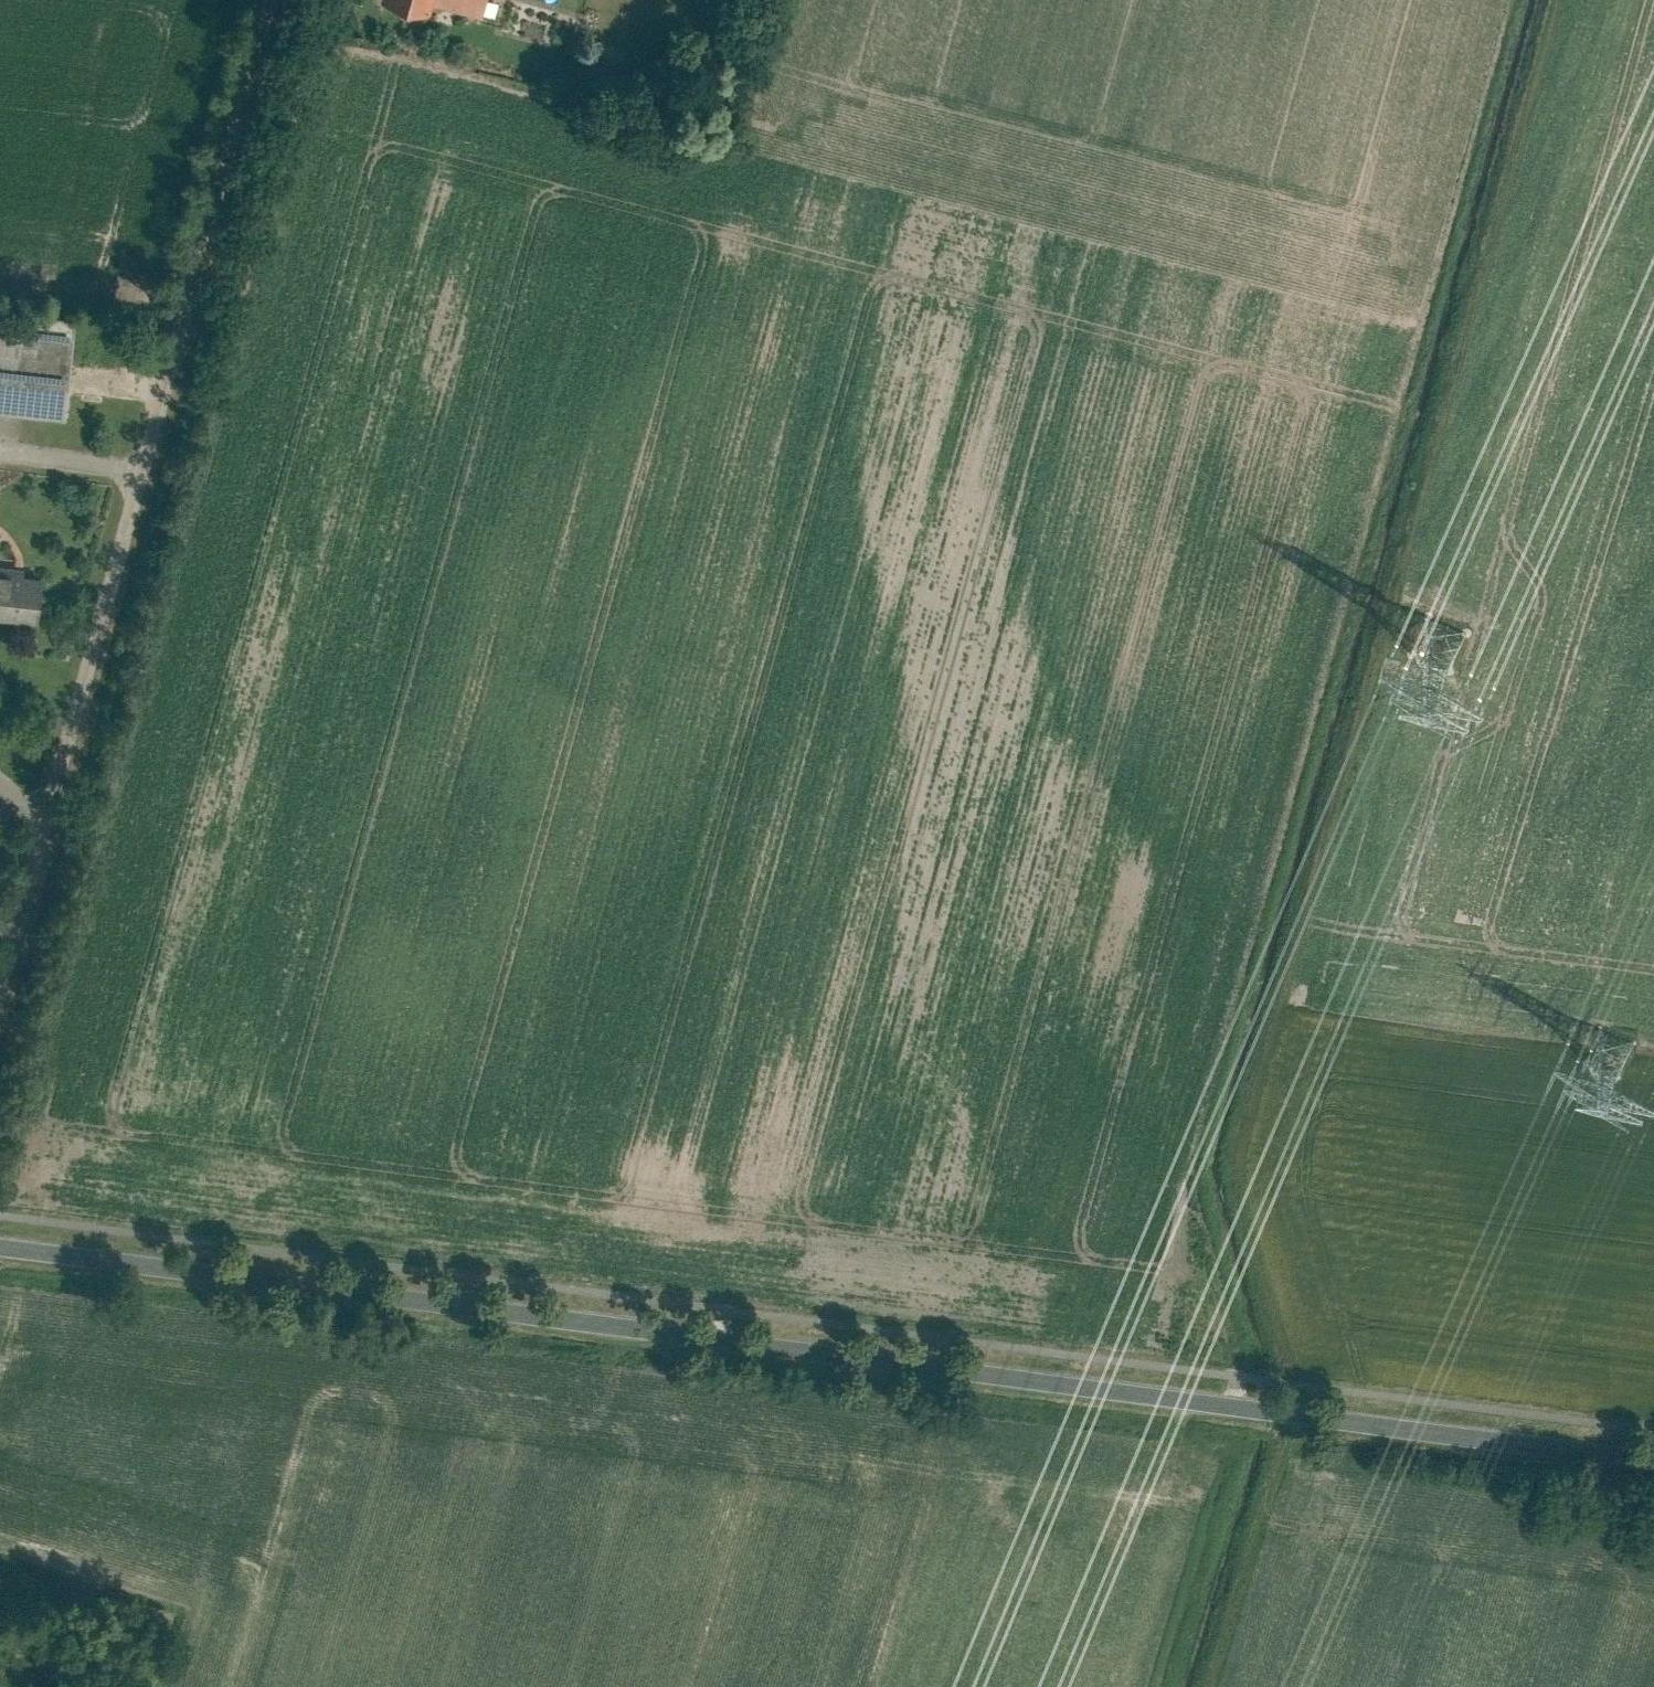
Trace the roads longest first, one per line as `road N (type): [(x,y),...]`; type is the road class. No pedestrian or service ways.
road 1 (tertiary): [(0,1247),(1653,1462)]
road 2 (unclassified): [(271,0),(0,1001)]

